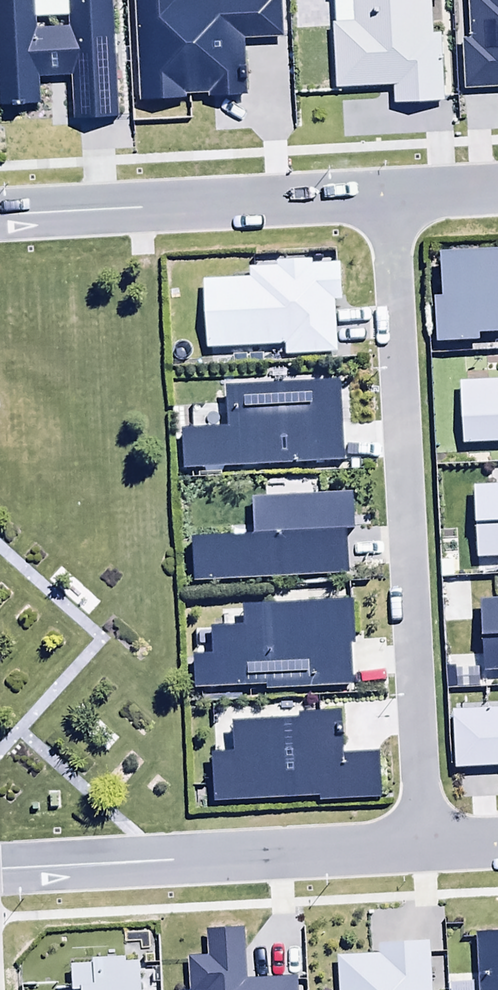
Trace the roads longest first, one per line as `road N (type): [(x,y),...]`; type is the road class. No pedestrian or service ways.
road 1 (residential): [(390,193),(421,844)]
road 2 (residential): [(421,844),(0,870)]
road 3 (residential): [(0,215),(390,193)]

